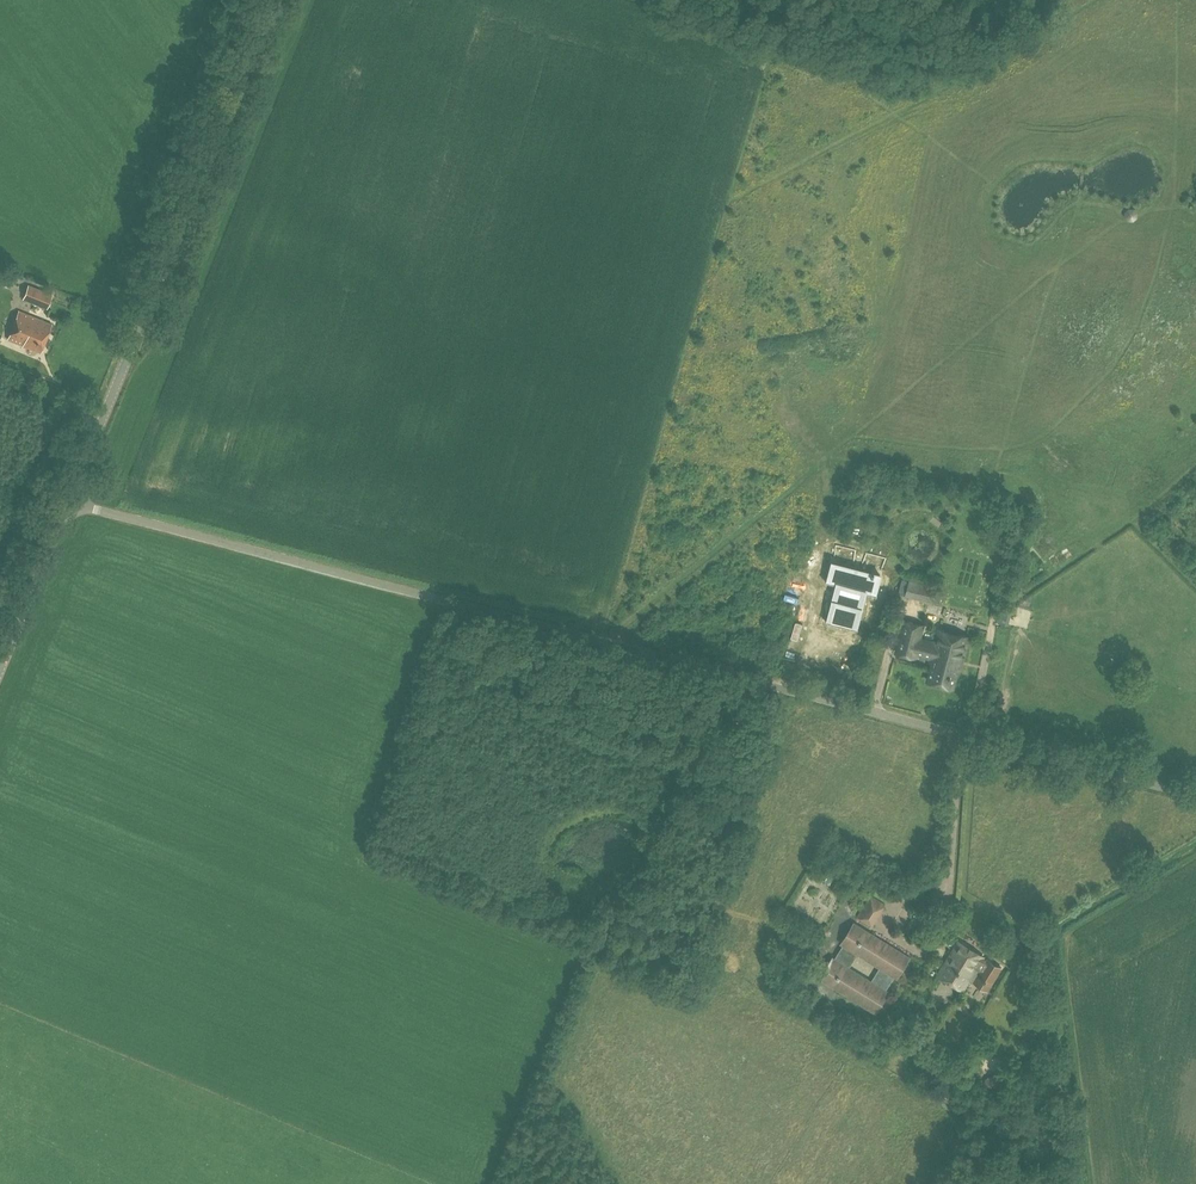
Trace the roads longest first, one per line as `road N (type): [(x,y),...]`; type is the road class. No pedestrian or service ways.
road 1 (unclassified): [(1195,796),(69,504)]
road 2 (tertiary): [(69,504),(270,0)]
road 3 (tertiary): [(0,673),(69,504)]

